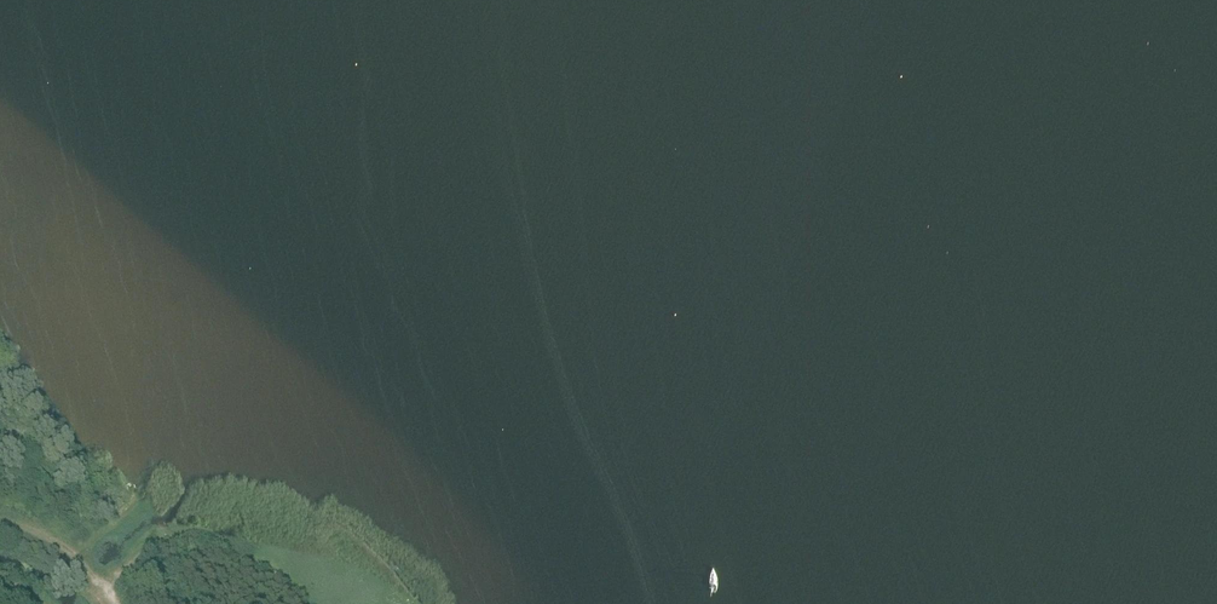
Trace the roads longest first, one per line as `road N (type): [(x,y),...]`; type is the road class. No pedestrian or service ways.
road 1 (track): [(112,603),(50,539),(0,526)]

